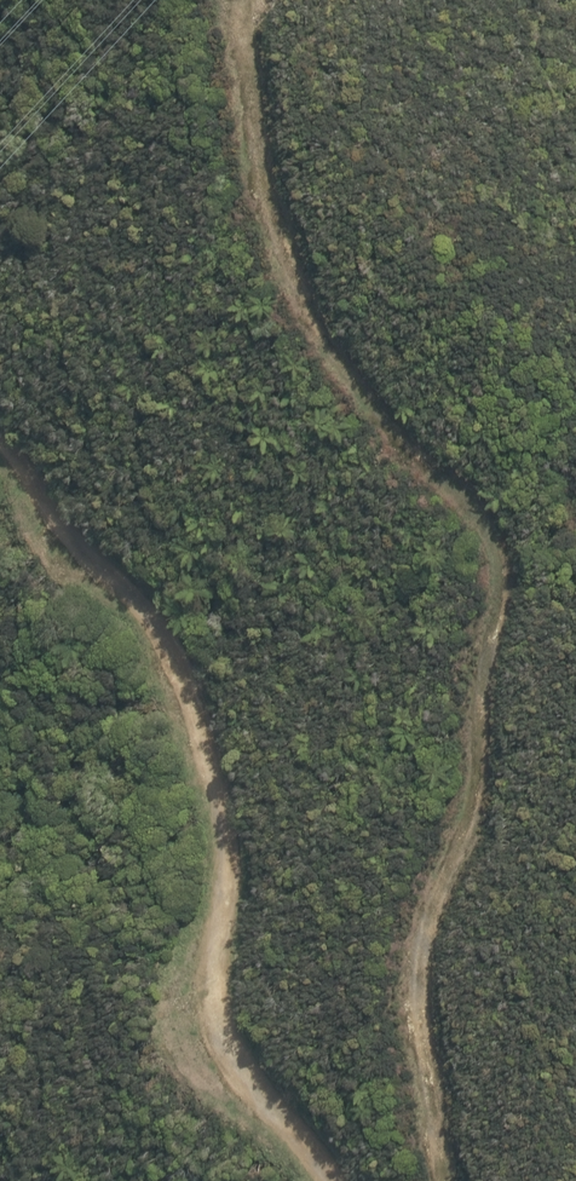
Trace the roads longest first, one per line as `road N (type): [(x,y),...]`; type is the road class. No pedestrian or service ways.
road 1 (track): [(430,1180),(415,1055),(437,905),(473,773),(489,604),(458,518),(389,458),(303,326),(255,214),(238,97),(241,0)]
road 2 (track): [(333,1180),(229,1045),(217,998),(226,861),(219,793),(178,664),(151,620),(60,530),(0,450)]

